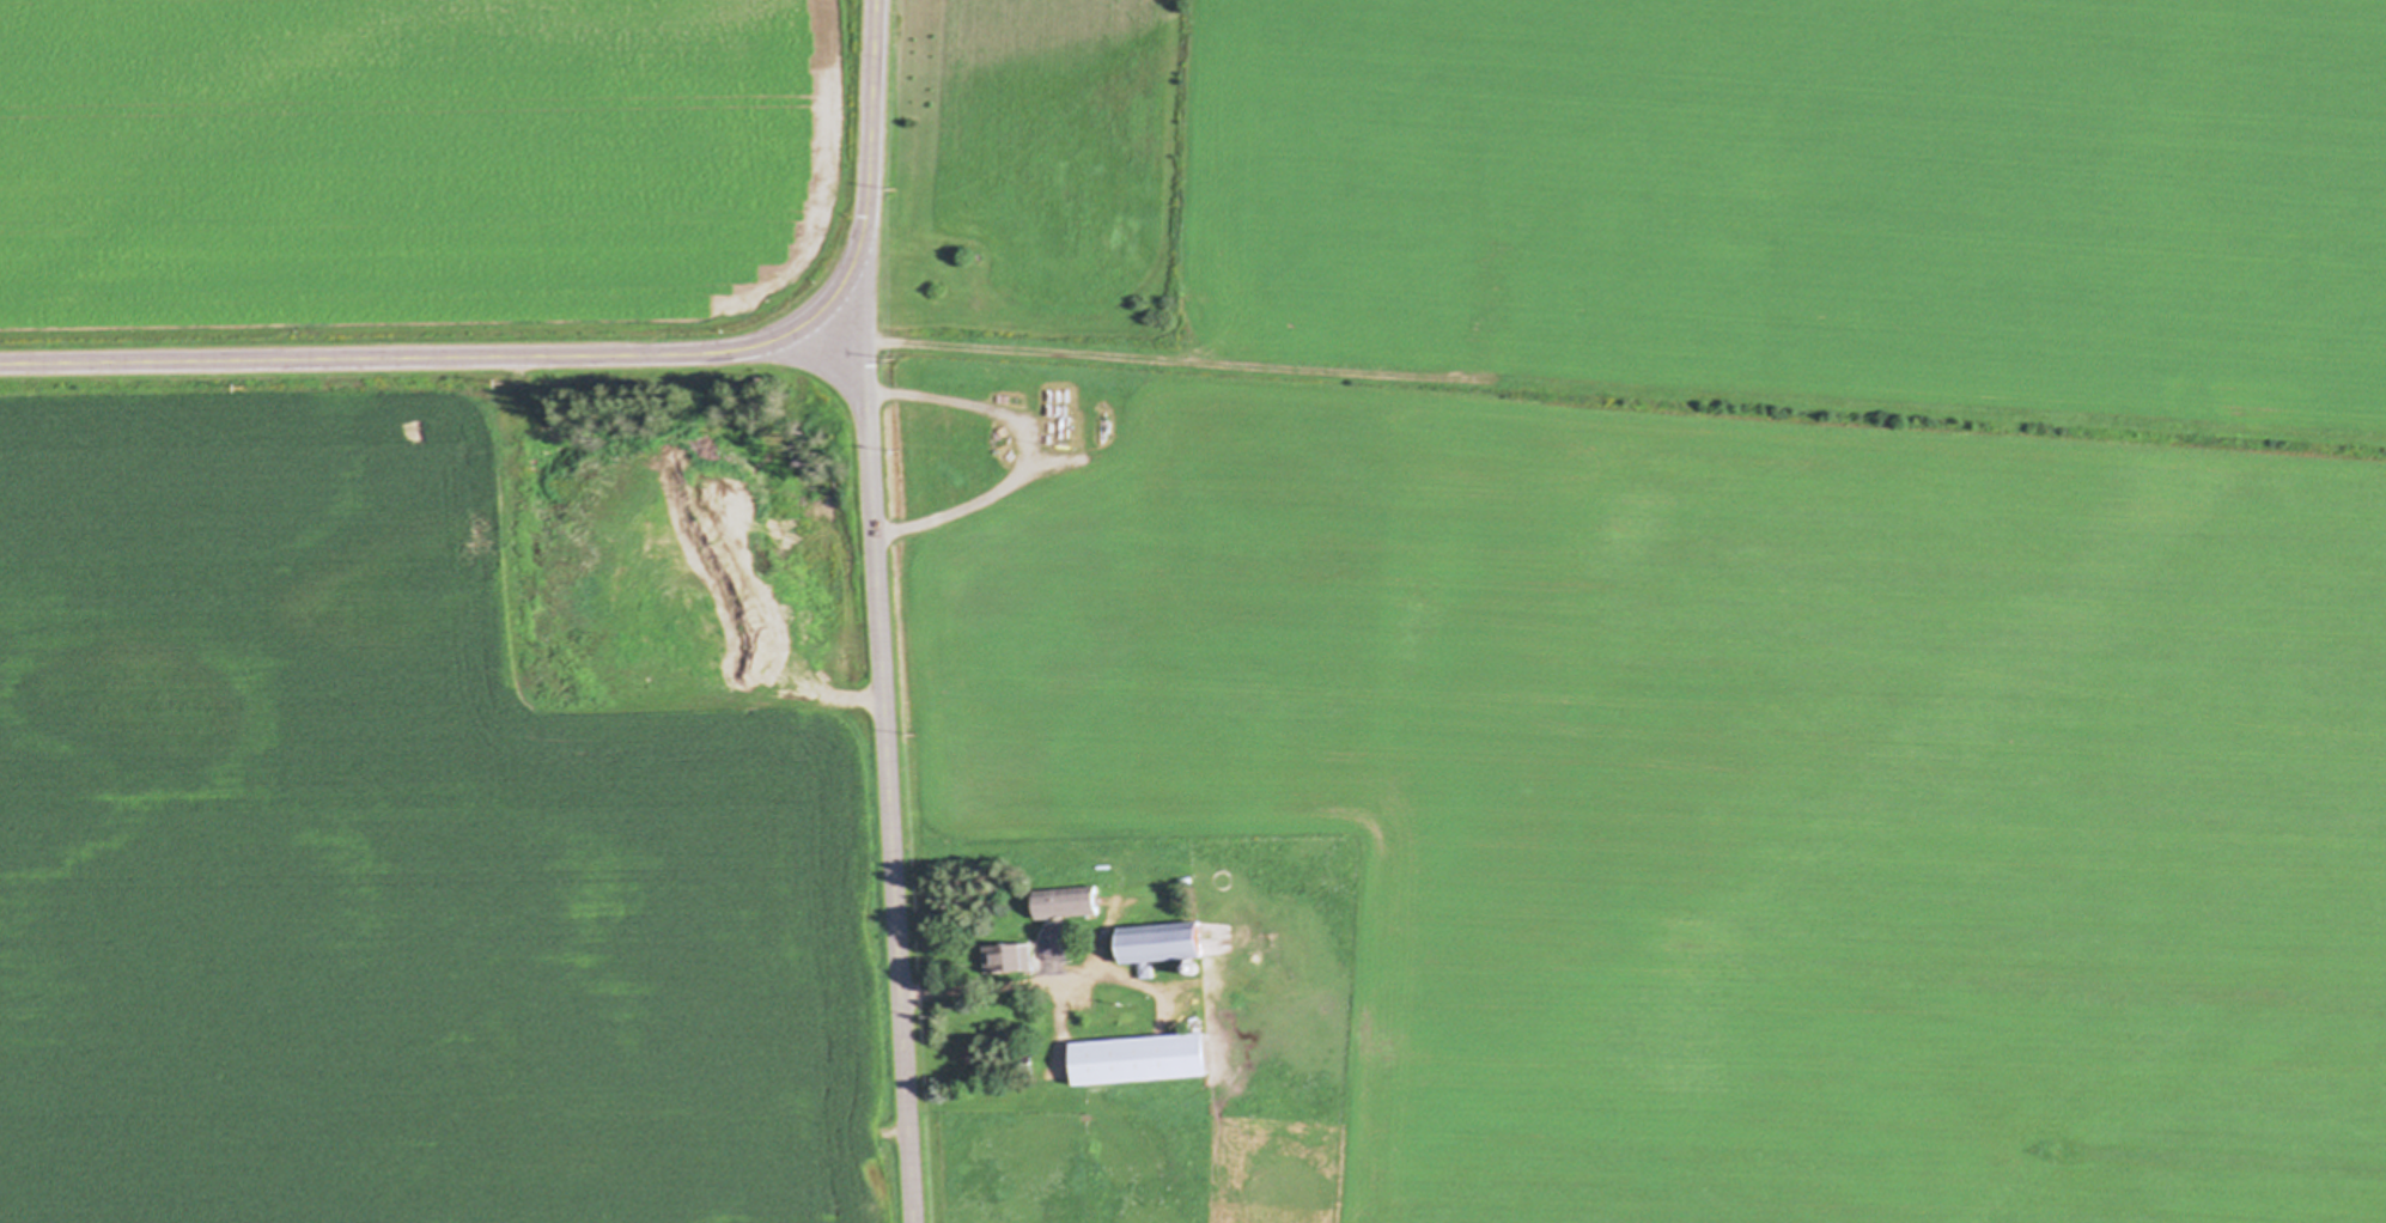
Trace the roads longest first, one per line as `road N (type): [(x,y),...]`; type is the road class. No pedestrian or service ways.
road 1 (tertiary): [(815,317),(863,387),(911,1222)]
road 2 (primary): [(0,363),(696,353),(791,335),(815,317)]
road 3 (primary): [(815,317),(841,293),(859,260),(871,184),(878,0)]

